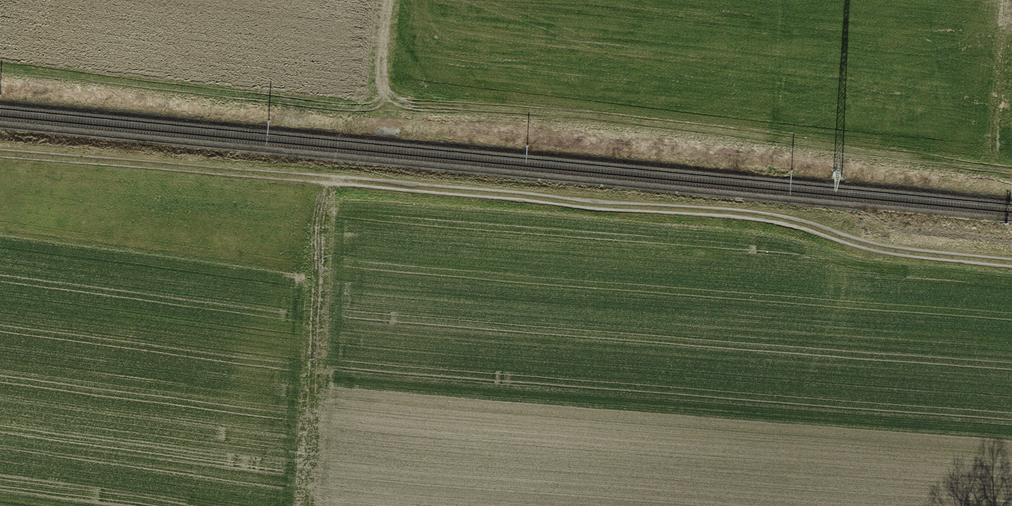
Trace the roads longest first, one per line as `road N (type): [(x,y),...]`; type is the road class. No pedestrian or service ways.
road 1 (track): [(1011,260),(876,248),(765,212),(0,153)]
road 2 (track): [(1011,169),(680,122),(410,99),(389,77),(396,0)]

